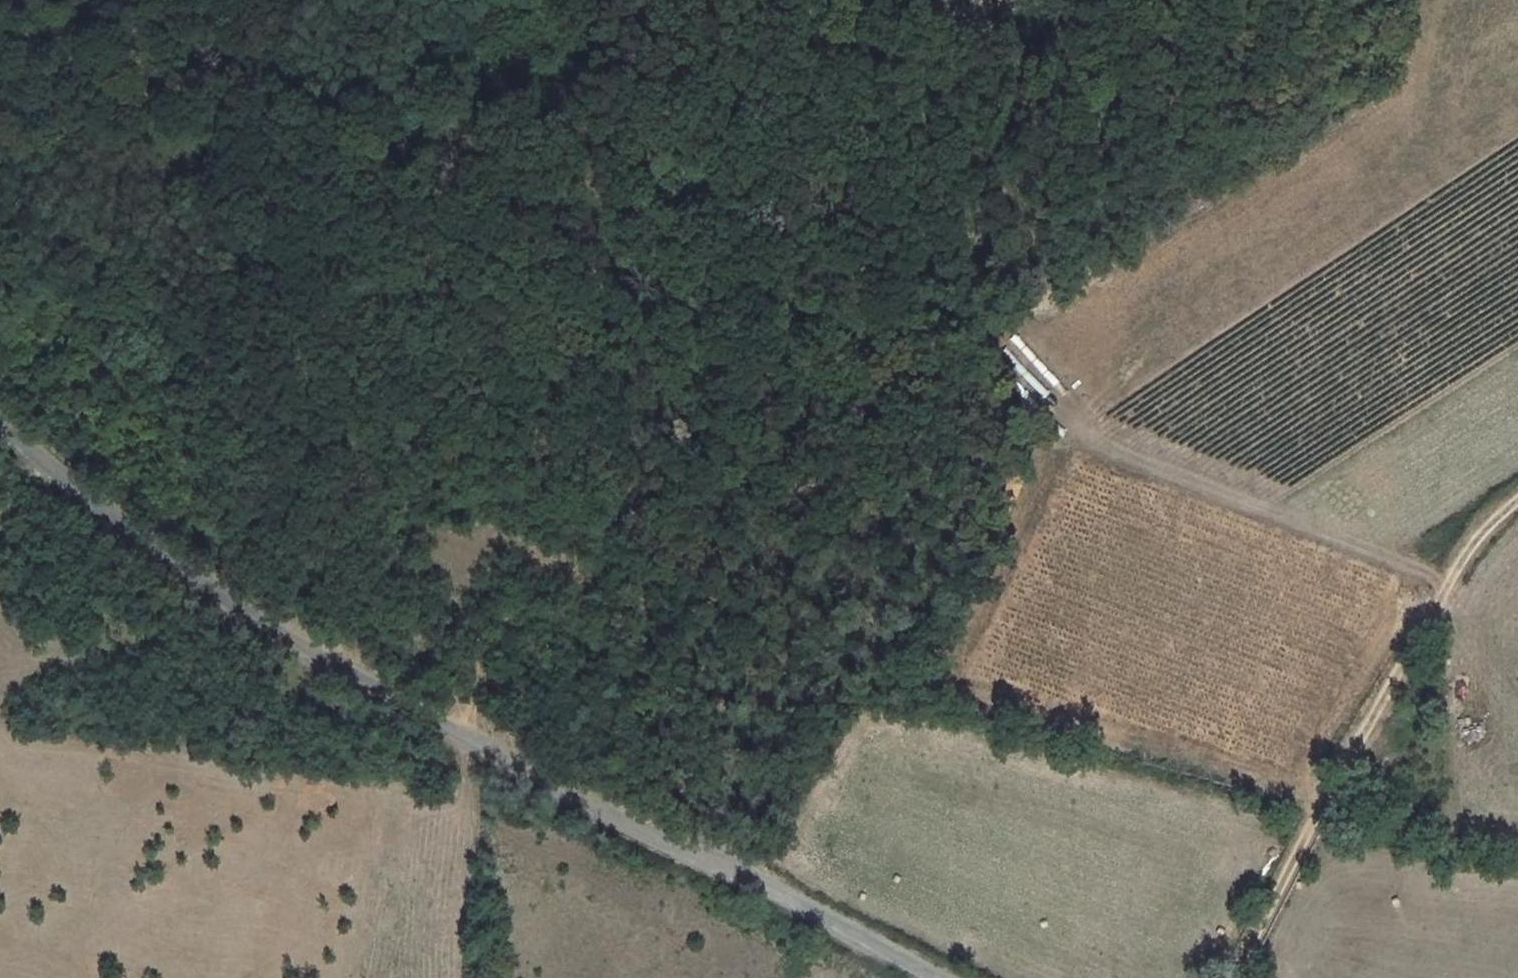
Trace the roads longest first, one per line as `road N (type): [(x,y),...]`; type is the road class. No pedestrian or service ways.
road 1 (unclassified): [(0,420),(235,601),(462,742),(794,898),(936,977)]
road 2 (track): [(0,954),(230,879),(260,862),(456,818),(462,742)]
road 3 (track): [(1517,509),(1468,545),(1234,977)]

